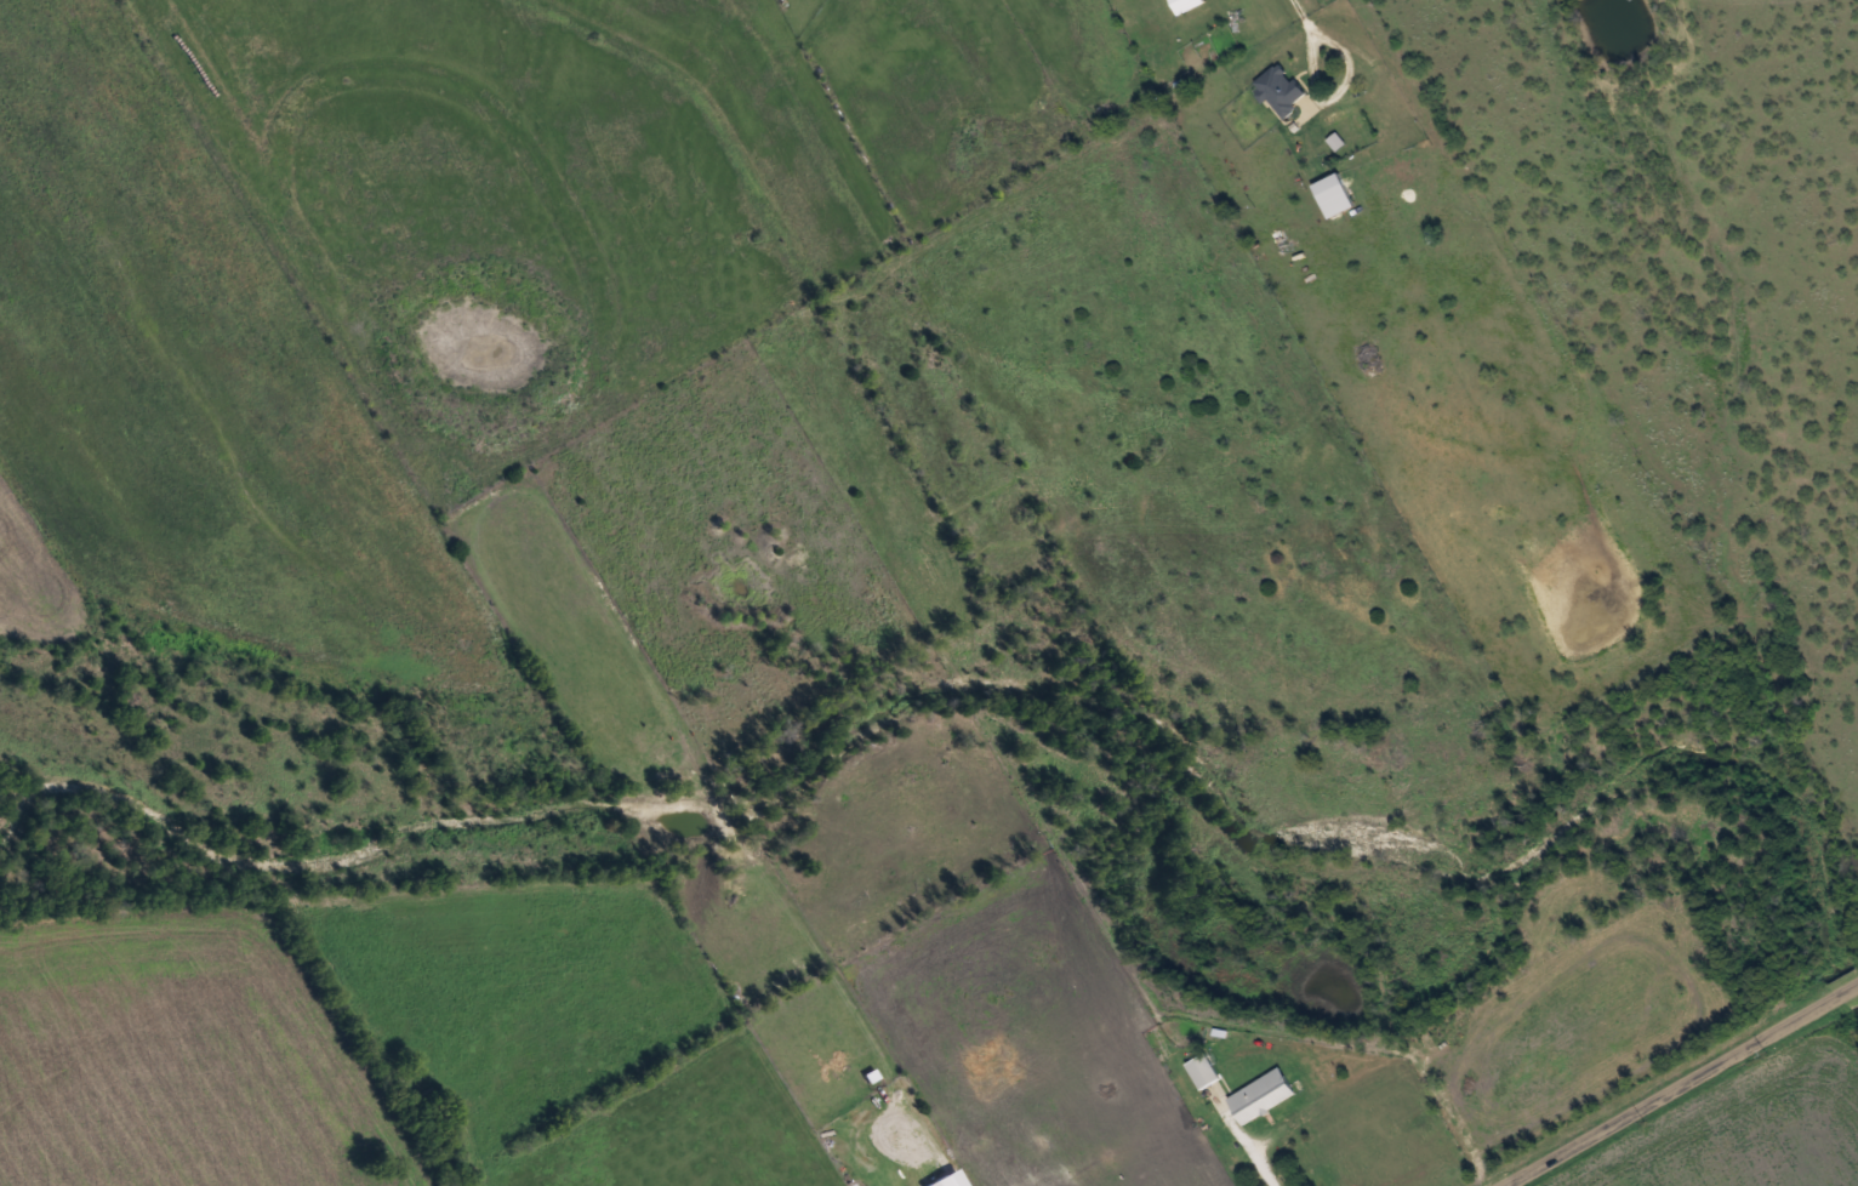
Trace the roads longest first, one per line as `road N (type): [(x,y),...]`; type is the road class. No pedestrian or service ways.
road 1 (residential): [(1509,1185),(1857,991)]

